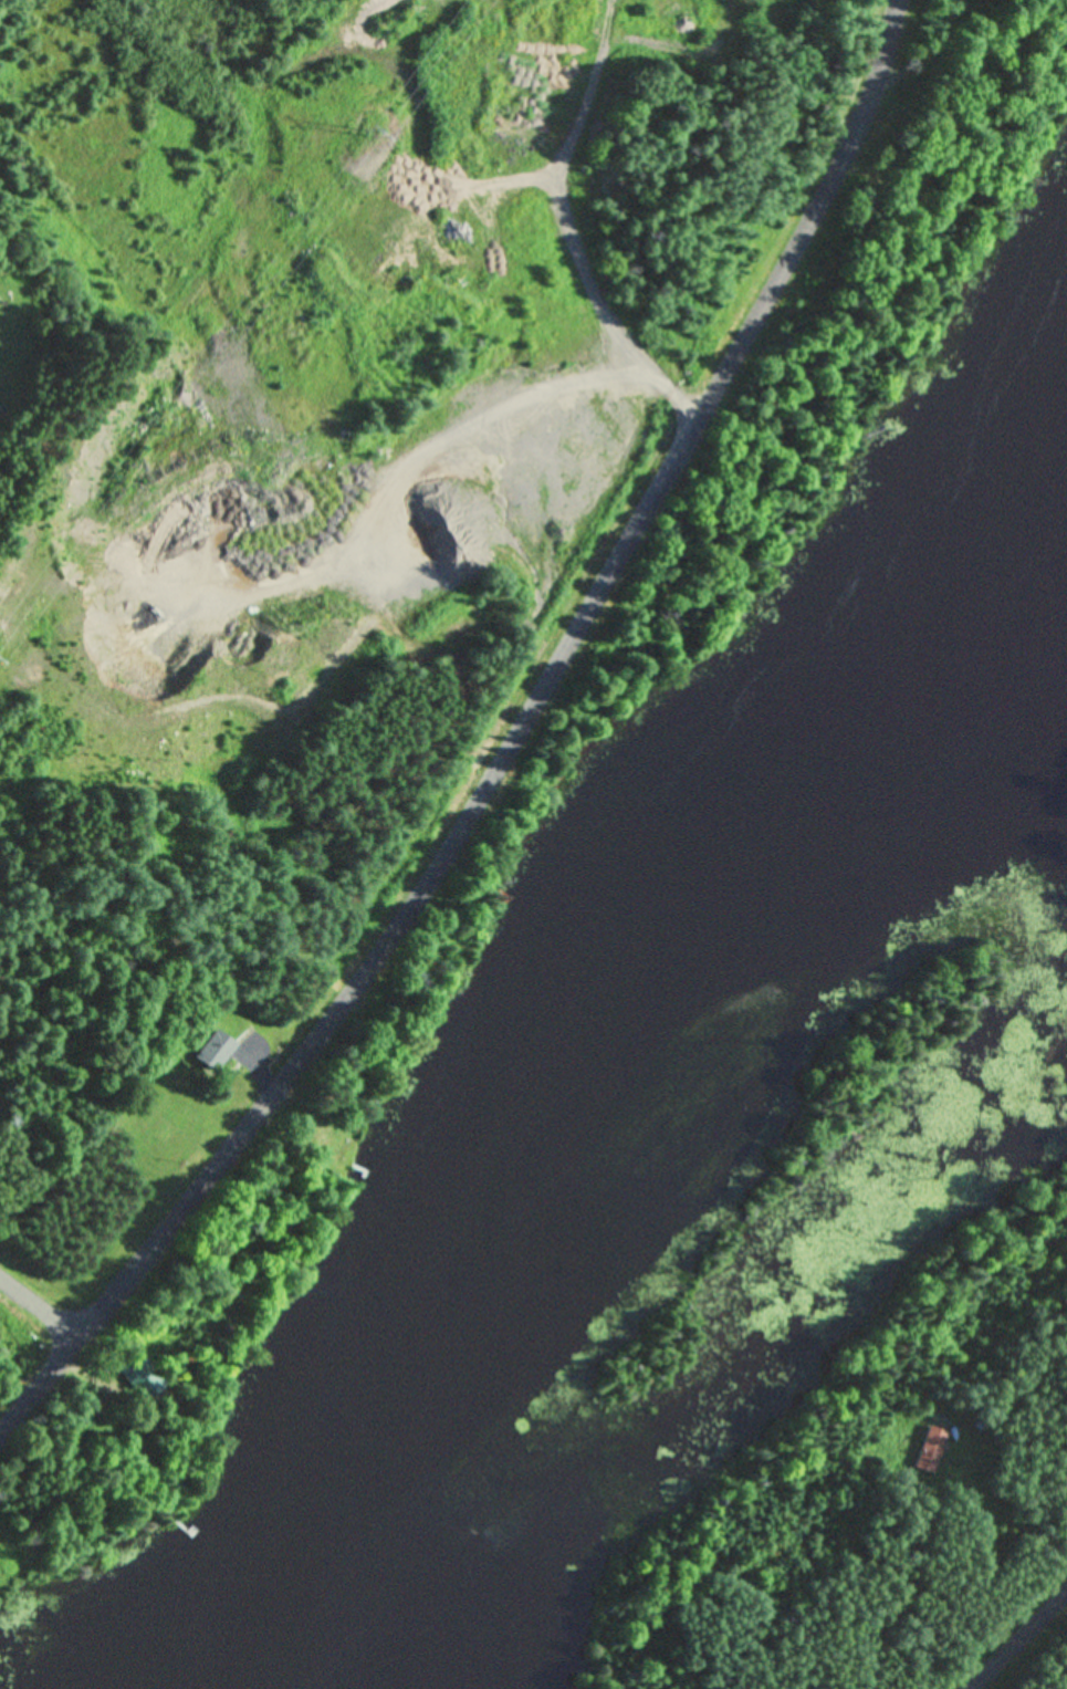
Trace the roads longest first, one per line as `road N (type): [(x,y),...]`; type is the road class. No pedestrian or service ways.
road 1 (residential): [(0,1443),(407,927),(835,169),(881,80),(900,0)]
road 2 (residential): [(971,1688),(1066,1593)]

